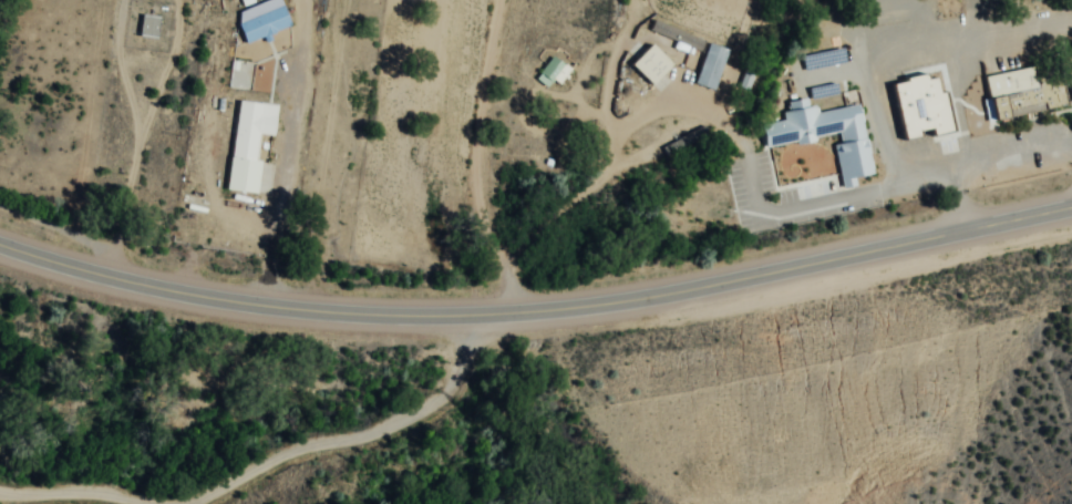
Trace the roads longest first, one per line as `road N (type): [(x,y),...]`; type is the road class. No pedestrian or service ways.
road 1 (primary): [(1071,208),(719,286),(503,317),(410,318),(236,302),(123,282),(0,247)]
road 2 (residential): [(202,503),(295,452),(423,418),(468,379),(503,317)]
road 3 (track): [(501,0),(476,123),(476,182),(535,313)]
road 4 (residential): [(0,493),(106,495),(135,503)]

